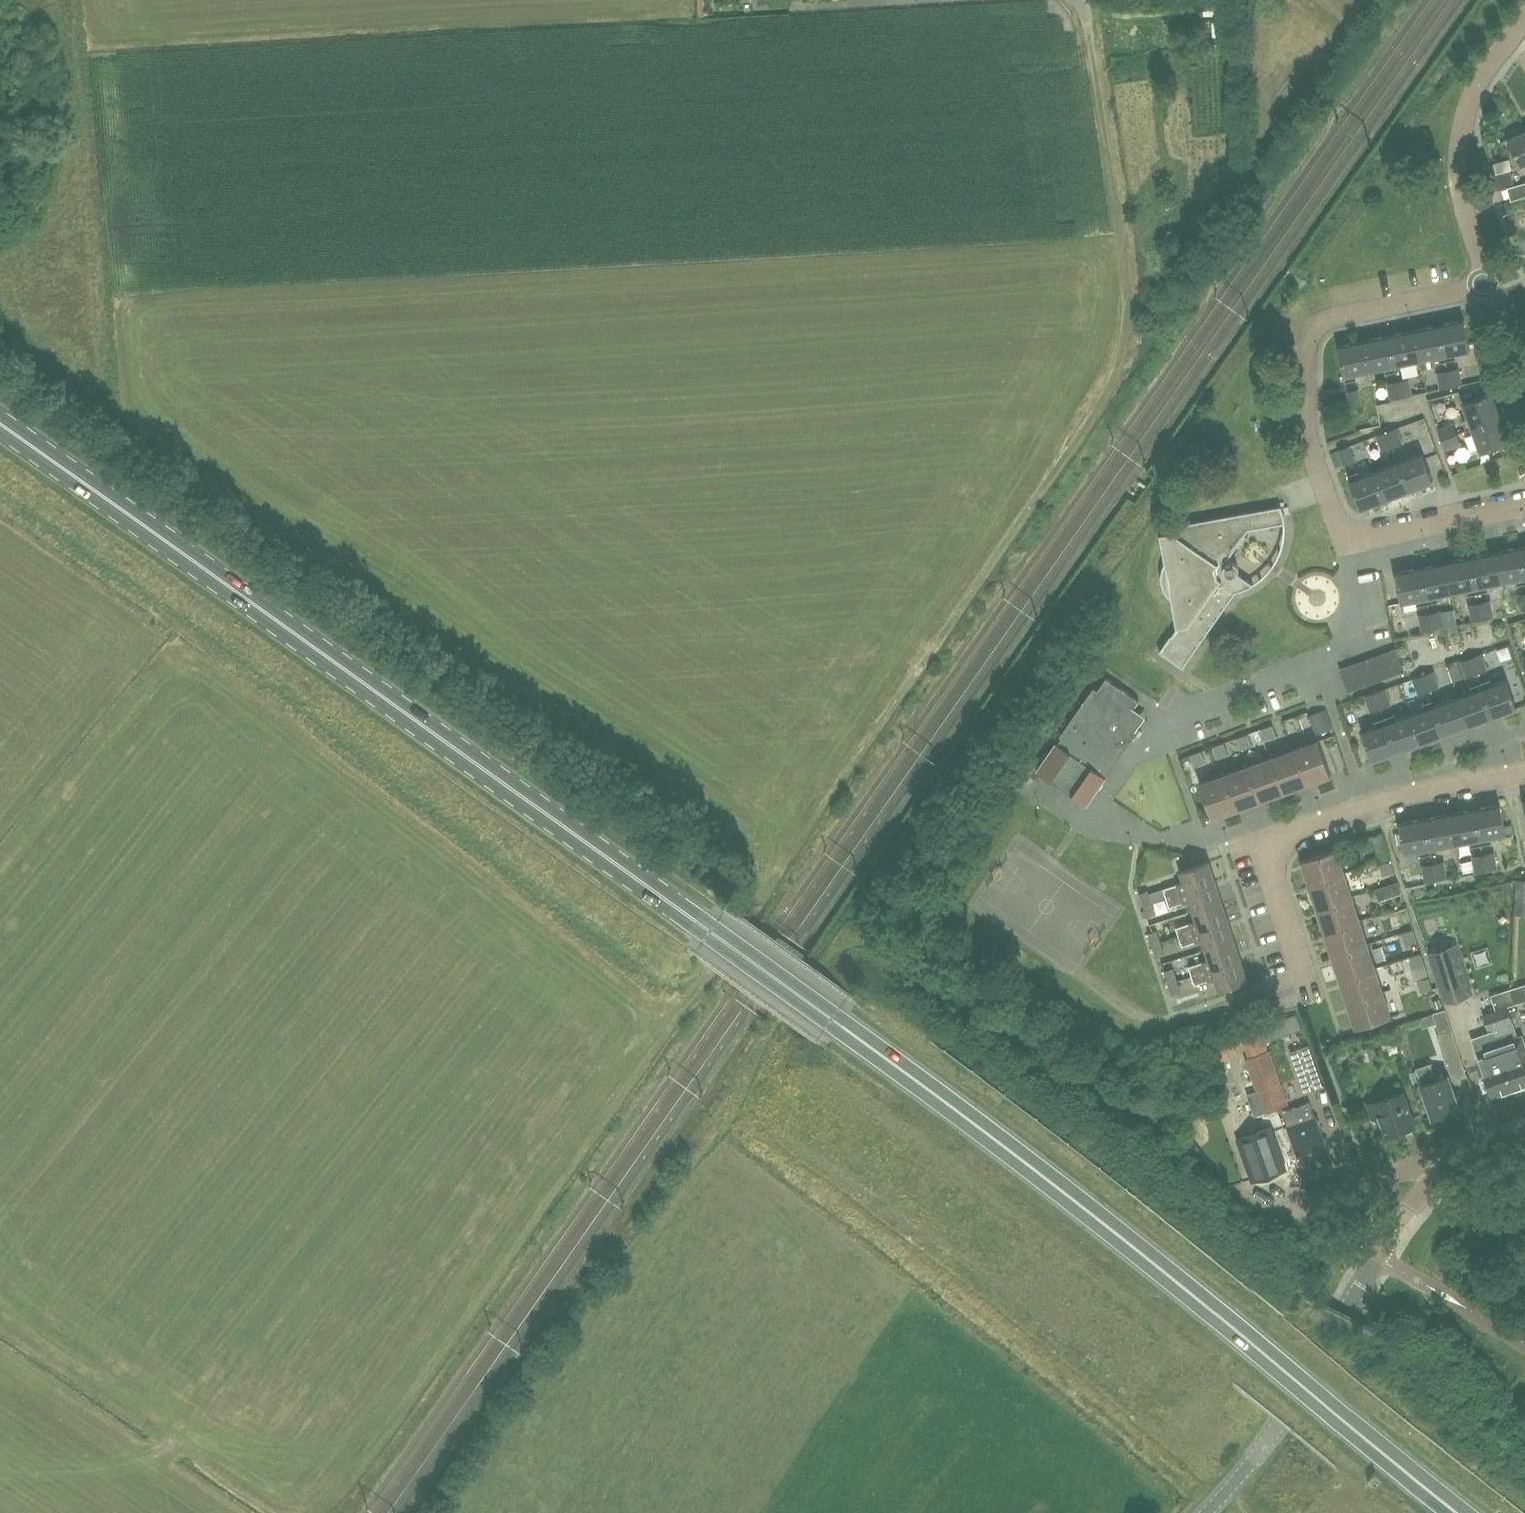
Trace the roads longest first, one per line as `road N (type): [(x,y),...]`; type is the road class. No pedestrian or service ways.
road 1 (primary): [(1457,1512),(997,1142),(0,423)]
road 2 (track): [(1081,0),(1128,286),(1117,370),(1099,409),(675,1021)]
road 3 (residential): [(1312,1001),(1257,838),(1430,782),(1524,769)]
road 4 (unclassified): [(1207,1512),(1280,1426),(1395,1231),(1453,1161)]
road 5 (residential): [(1345,548),(1315,452),(1311,331),(1320,321),(1492,285)]
road 6 (residential): [(1160,719),(1361,644),(1345,548)]
road 7 (residential): [(1492,285),(1459,179),(1460,136),(1476,84),(1524,19)]
road 8 (residential): [(1345,548),(1524,510)]
road 9 (residential): [(1453,1161),(1282,1212)]

